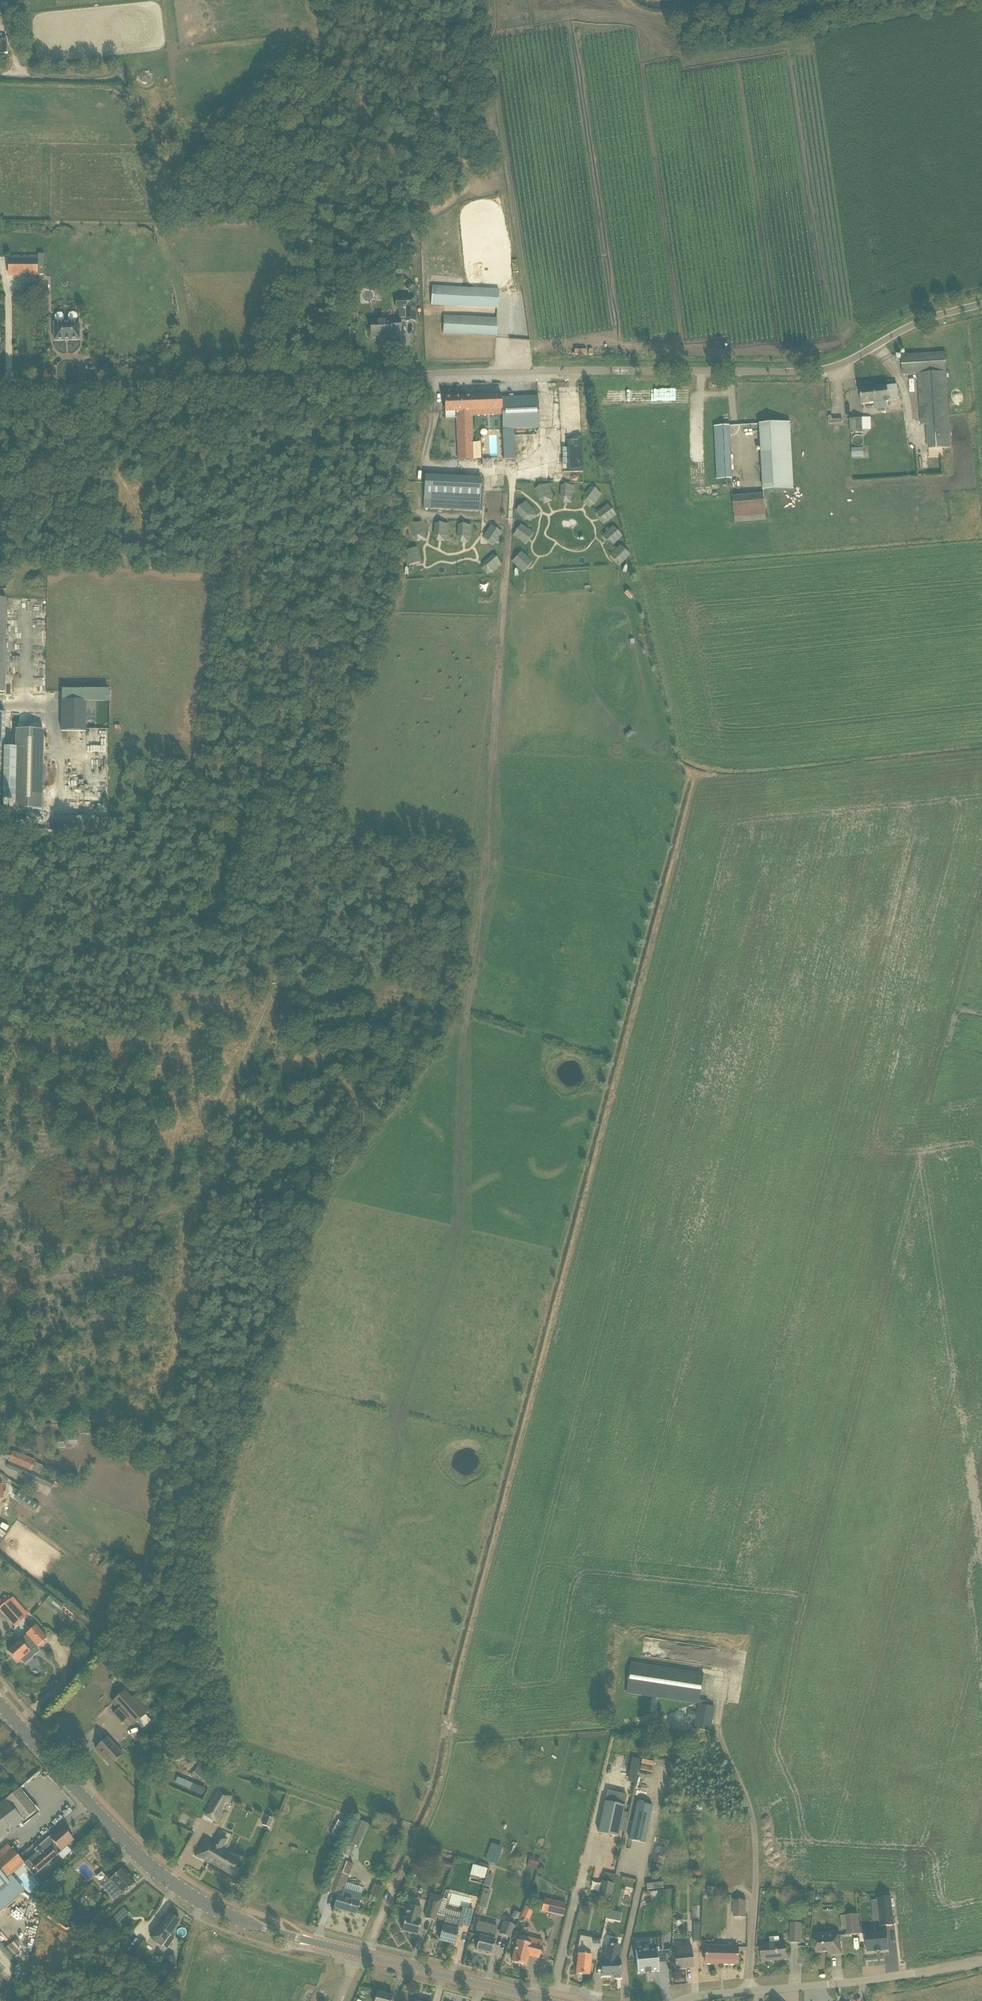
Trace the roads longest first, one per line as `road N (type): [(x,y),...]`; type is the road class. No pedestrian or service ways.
road 1 (unclassified): [(0,388),(481,370),(808,374),(836,370),(925,322),(981,304)]
road 2 (secondary): [(362,1955),(224,1914),(168,1882),(0,1704)]
road 3 (unclassified): [(751,1992),(753,1822),(722,1740)]
road 4 (secondary): [(548,2000),(362,1955)]
road 5 (unclassified): [(751,1992),(919,1975)]

